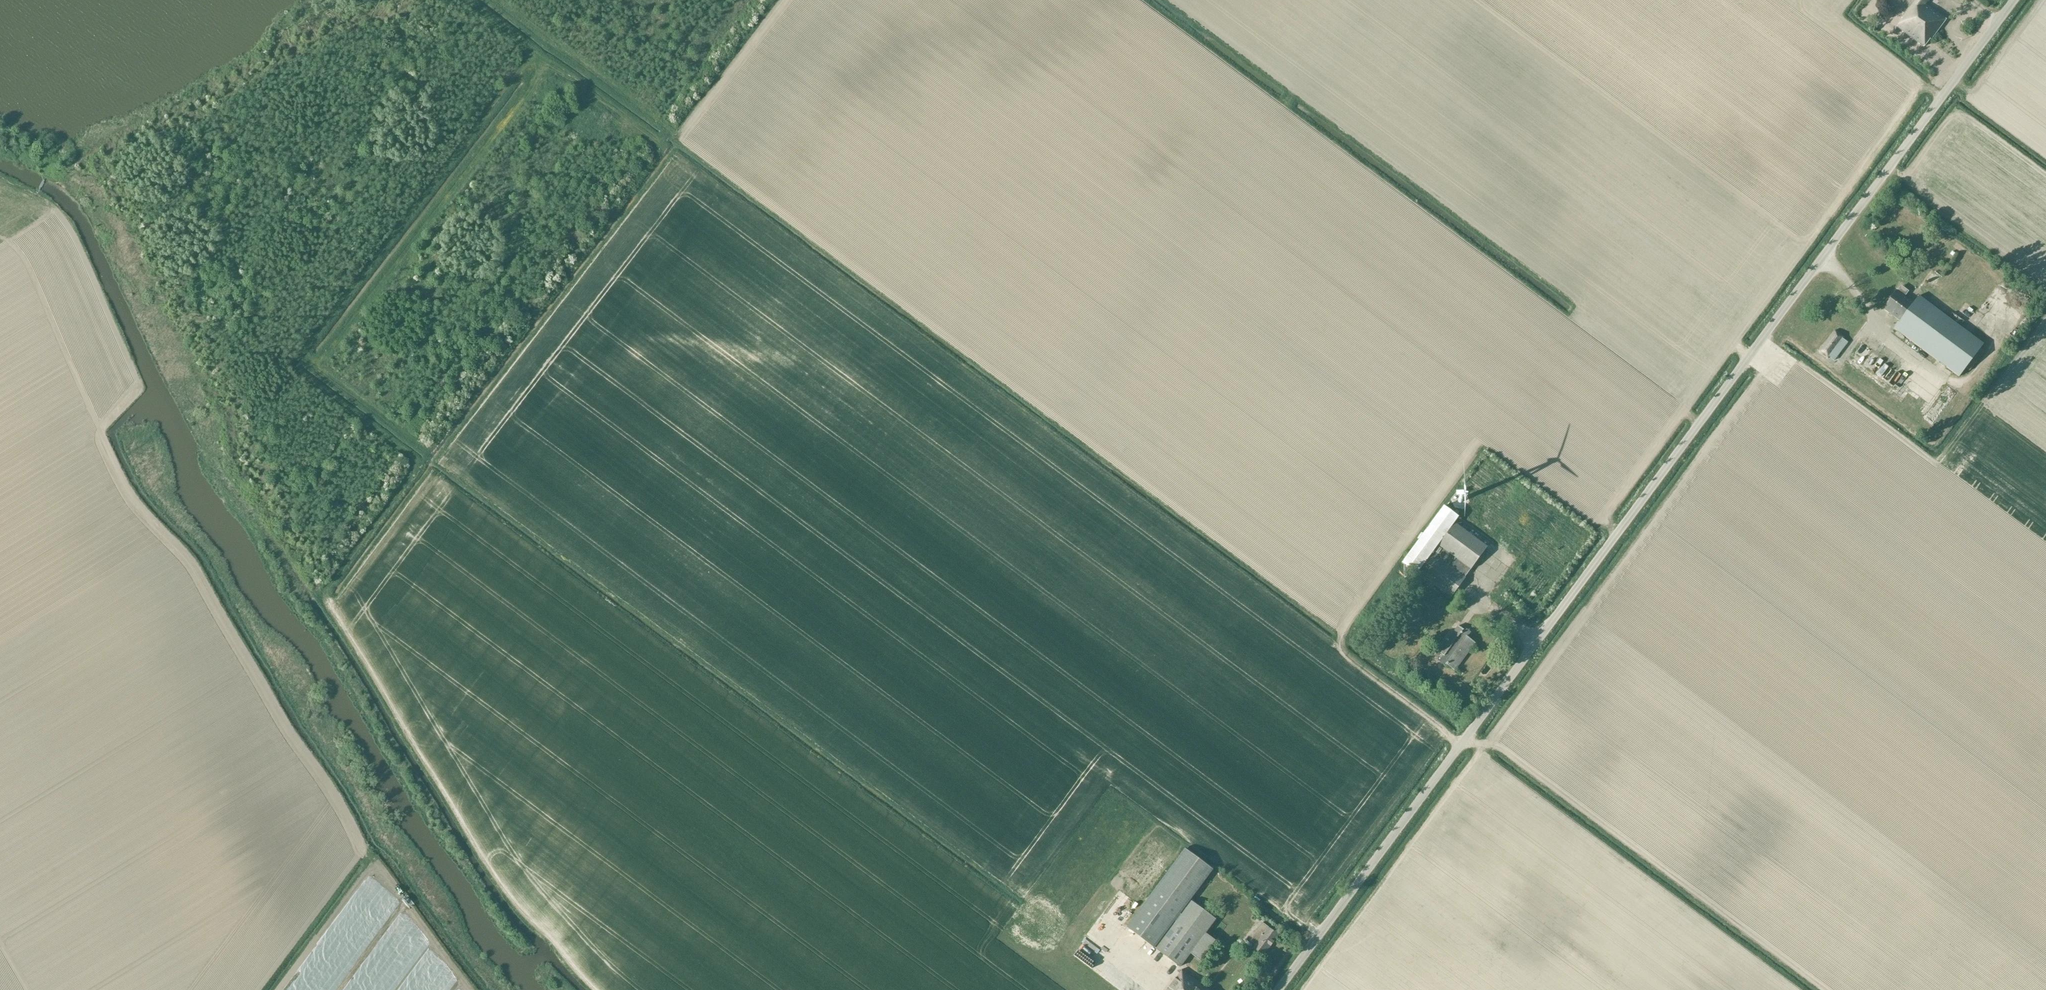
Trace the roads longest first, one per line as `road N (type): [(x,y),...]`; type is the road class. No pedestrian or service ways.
road 1 (unclassified): [(1279,989),(2014,0)]
road 2 (track): [(535,55),(294,373),(418,468),(328,590),(330,611),(494,880),(595,989)]
road 3 (track): [(657,143),(462,0)]
road 4 (track): [(674,134),(493,0)]

